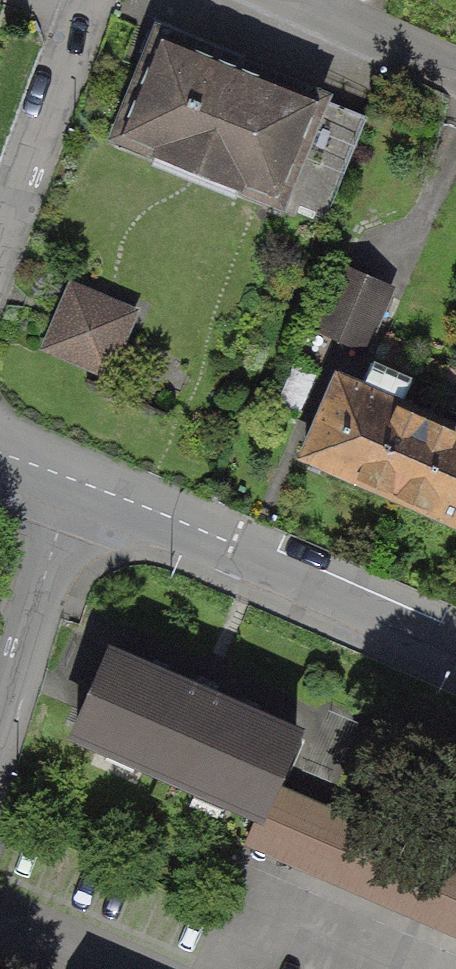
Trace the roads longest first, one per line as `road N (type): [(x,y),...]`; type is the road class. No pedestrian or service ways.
road 1 (residential): [(75,481),(455,645)]
road 2 (residential): [(75,481),(0,730)]
road 3 (residential): [(86,0),(0,237)]
road 4 (residential): [(287,0),(455,76)]

